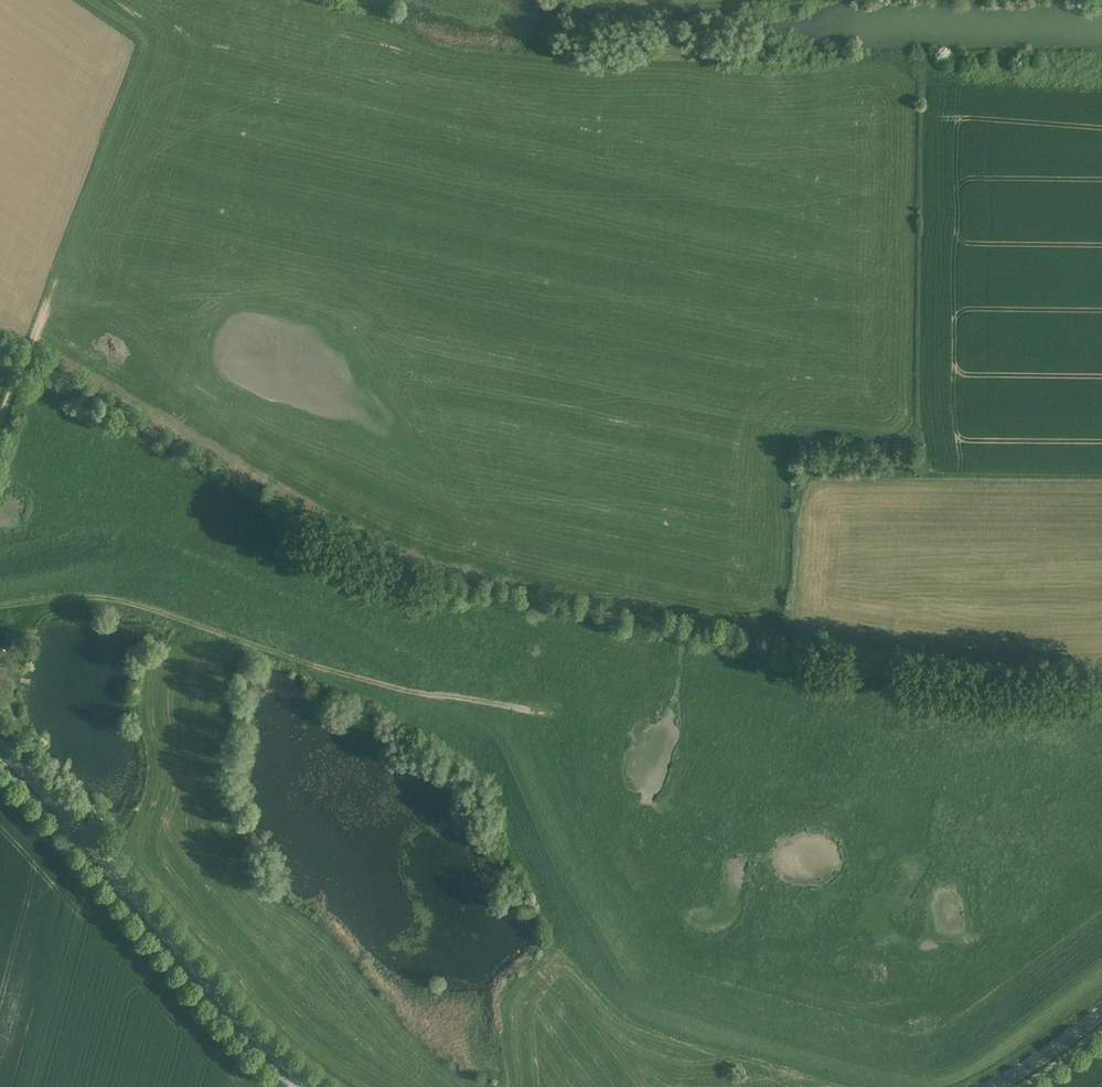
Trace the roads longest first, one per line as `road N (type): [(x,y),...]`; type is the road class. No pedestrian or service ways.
road 1 (tertiary): [(0,748),(301,1079)]
road 2 (tertiary): [(986,1086),(1101,1013)]

